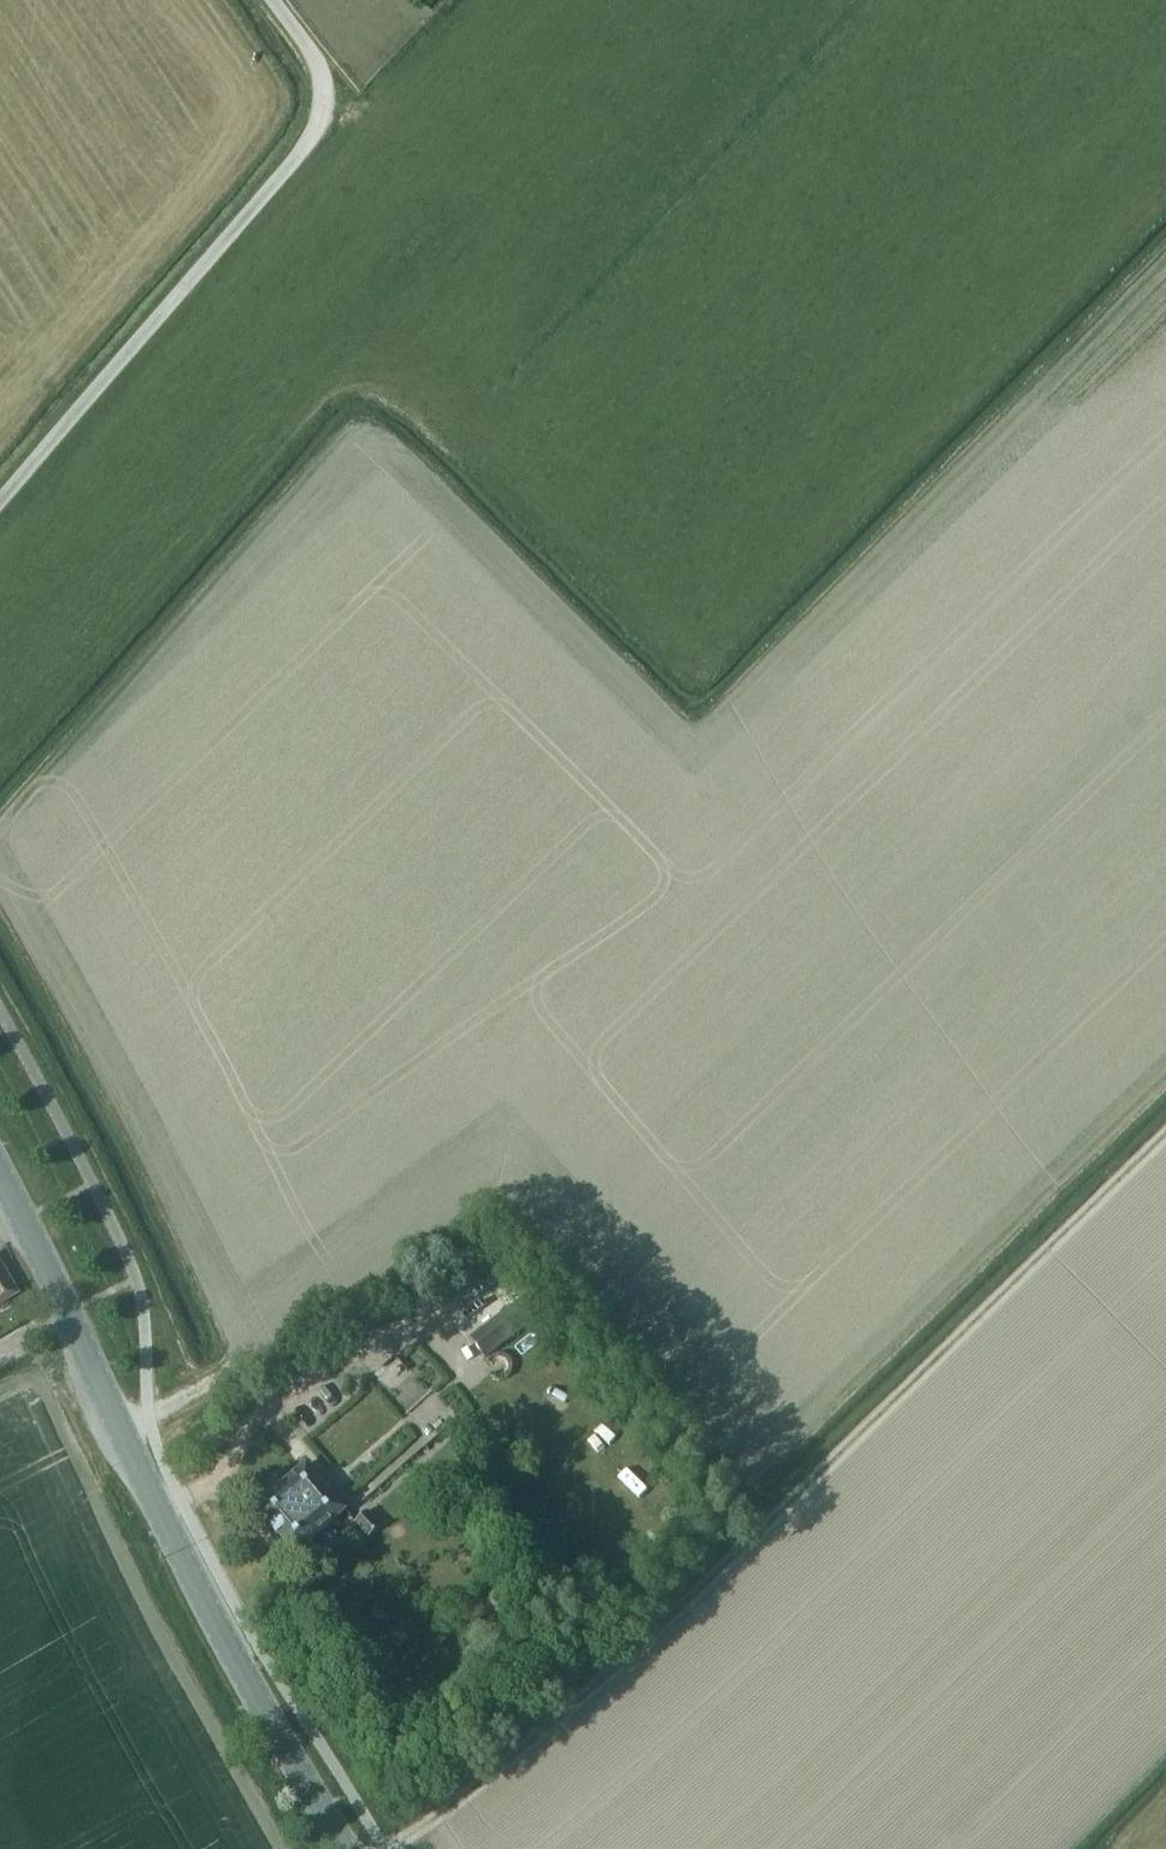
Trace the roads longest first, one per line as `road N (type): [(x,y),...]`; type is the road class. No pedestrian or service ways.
road 1 (primary): [(343,1848),(142,1477),(0,1174)]

